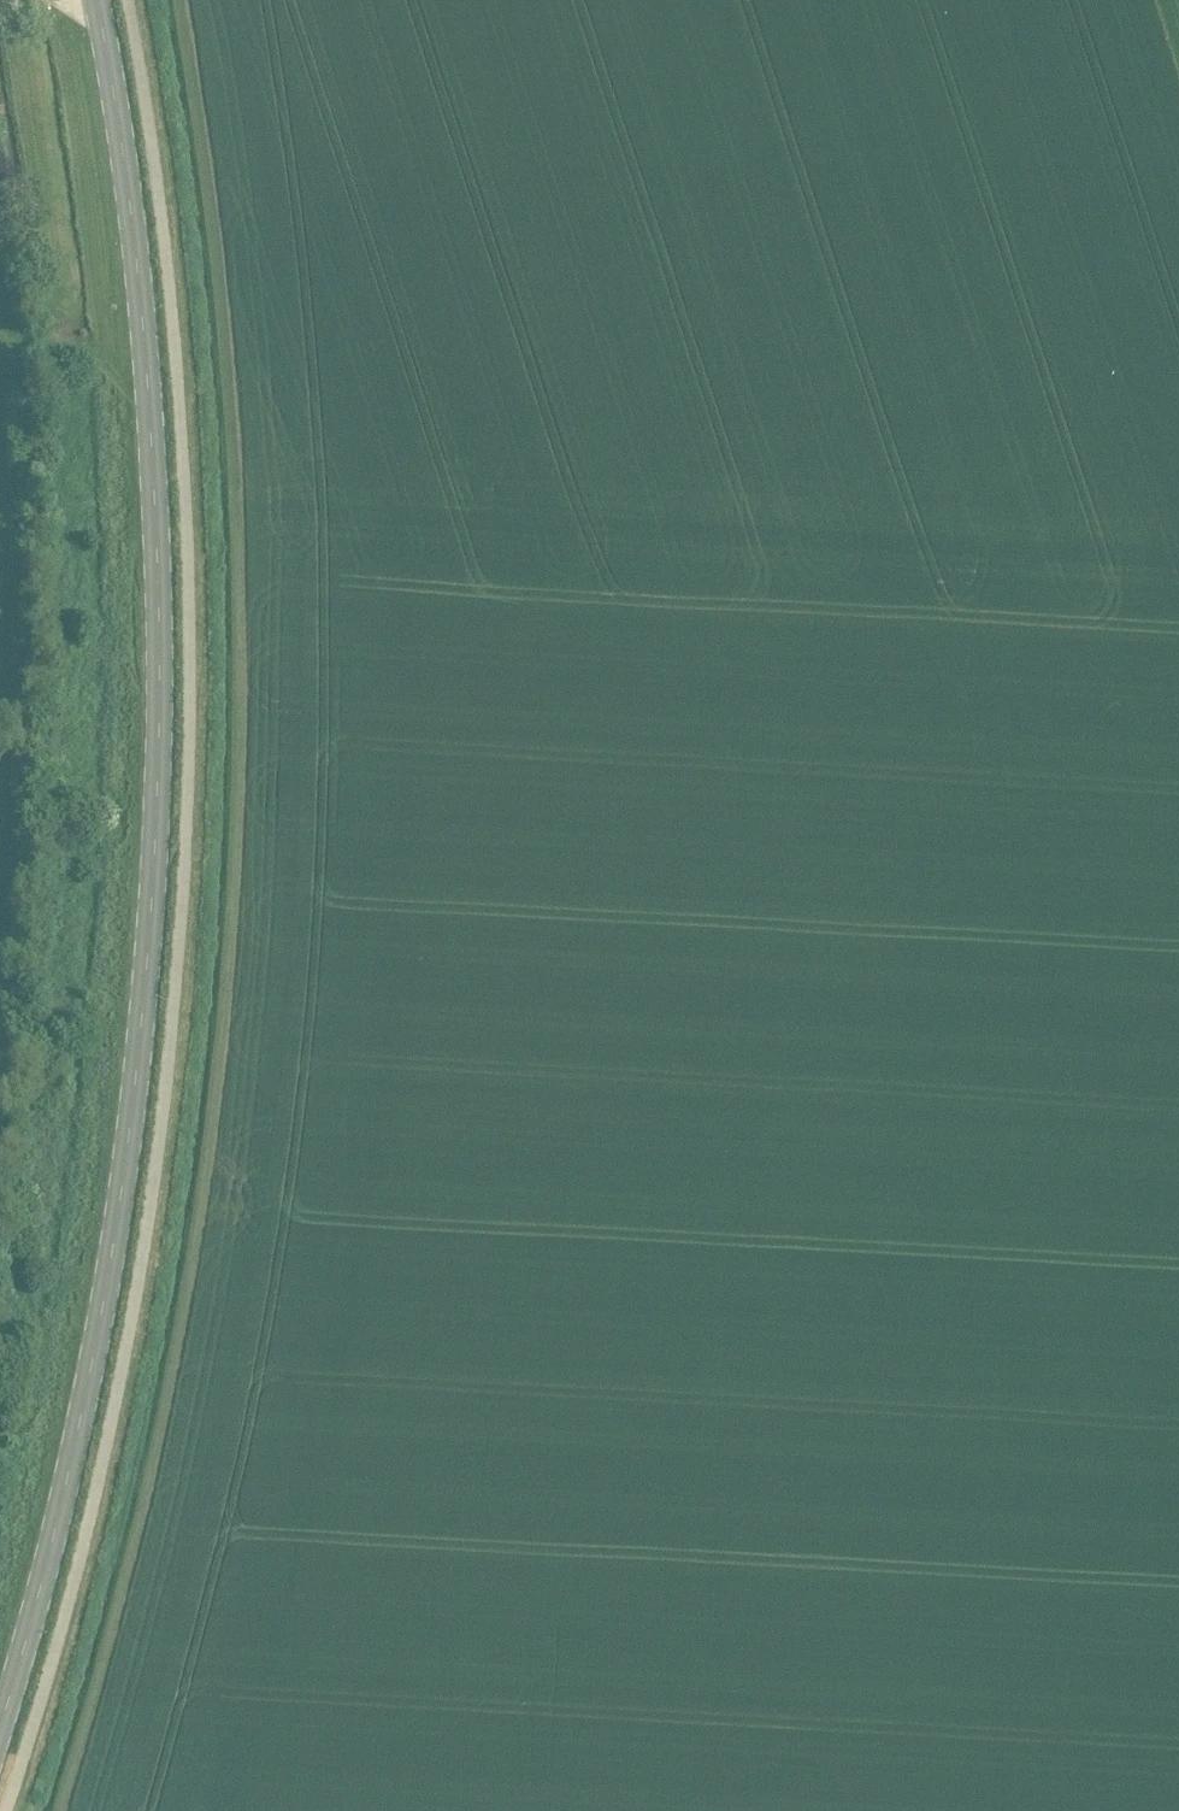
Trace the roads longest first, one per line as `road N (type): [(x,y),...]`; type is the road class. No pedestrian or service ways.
road 1 (tertiary): [(0,1711),(22,1647),(133,1121),(153,768),(154,457),(93,0)]

